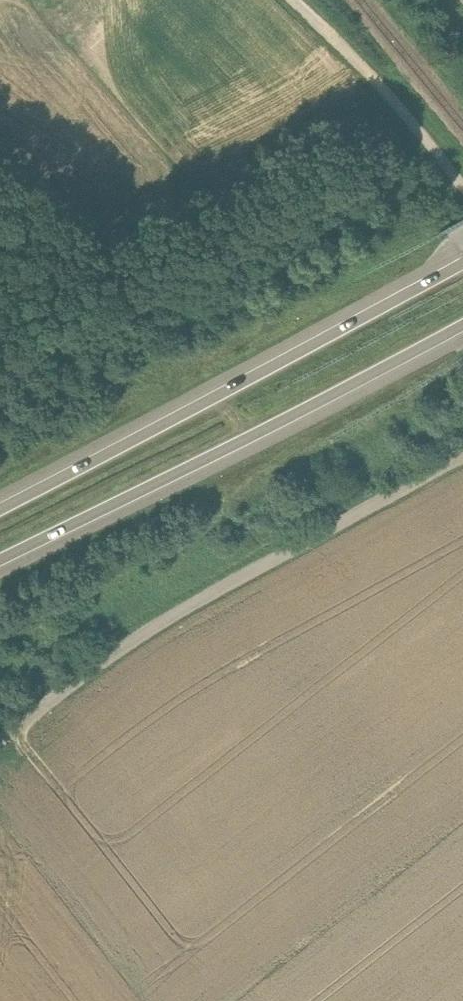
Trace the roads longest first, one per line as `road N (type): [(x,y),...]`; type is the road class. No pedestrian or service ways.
road 1 (track): [(462,457),(160,626),(0,741)]
road 2 (primary): [(462,264),(0,509)]
road 3 (primary): [(0,561),(462,326)]
road 4 (track): [(294,0),(462,186)]

